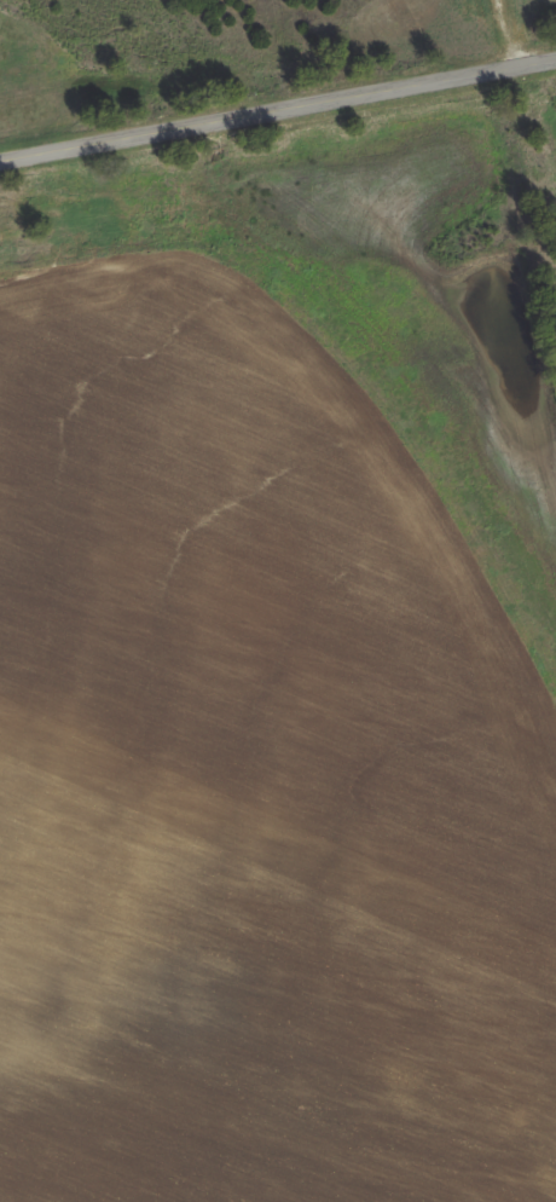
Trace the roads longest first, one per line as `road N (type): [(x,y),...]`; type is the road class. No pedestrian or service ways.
road 1 (residential): [(555,60),(0,158)]

